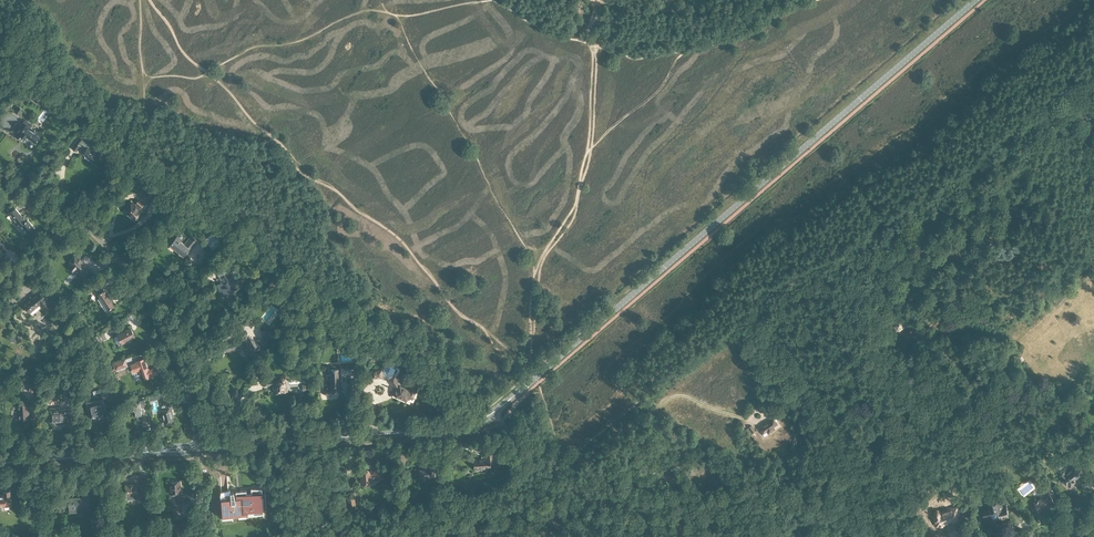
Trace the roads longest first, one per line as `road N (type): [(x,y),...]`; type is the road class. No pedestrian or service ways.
road 1 (track): [(1093,69),(1050,95),(957,177),(848,249),(762,290),(707,350),(622,412),(564,466)]
road 2 (secondary): [(976,0),(492,413)]
road 3 (secondary): [(200,448),(452,428),(492,413)]
road 4 (residential): [(200,448),(156,314),(77,222)]
road 5 (track): [(746,419),(681,395),(565,474)]
road 6 (secondary): [(0,463),(200,448)]
road 7 (unclassified): [(625,536),(492,413)]
road 8 (track): [(564,466),(397,536)]

